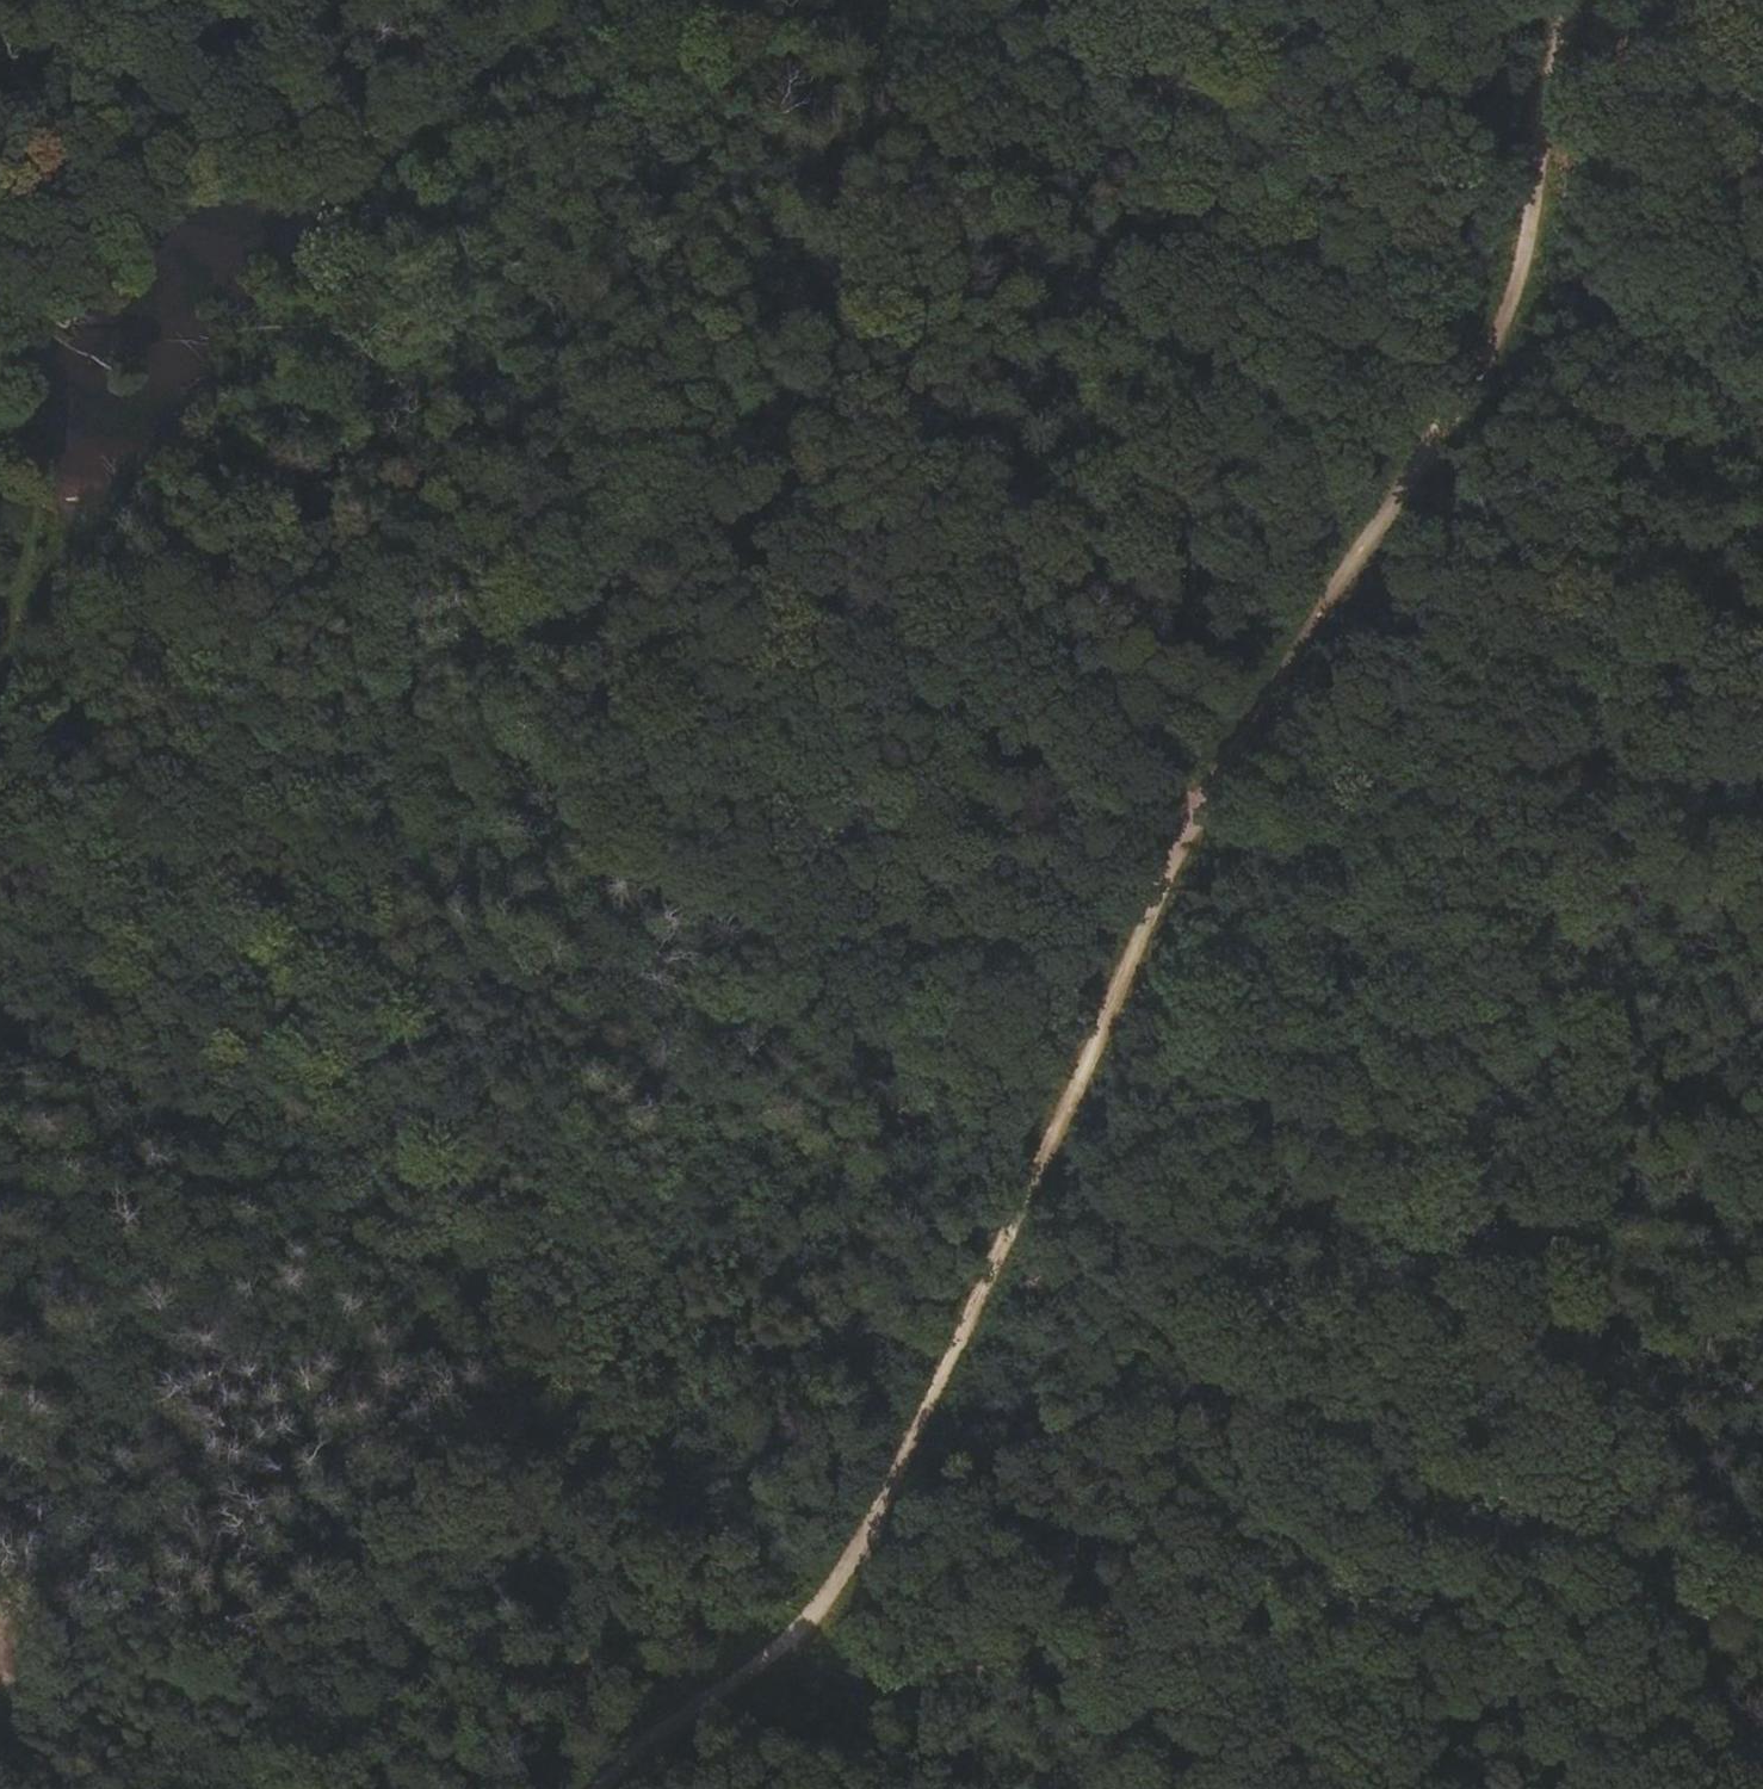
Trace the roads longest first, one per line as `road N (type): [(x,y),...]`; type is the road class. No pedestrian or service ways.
road 1 (track): [(596,1788),(684,1712),(757,1672),(808,1629),(892,1485),(979,1313),(1132,947),(1189,835),(1346,564),(1483,372),(1515,308),(1562,39),(1577,0)]
road 2 (track): [(757,1672),(996,1667),(1395,1629)]
road 3 (track): [(0,196),(174,0)]

